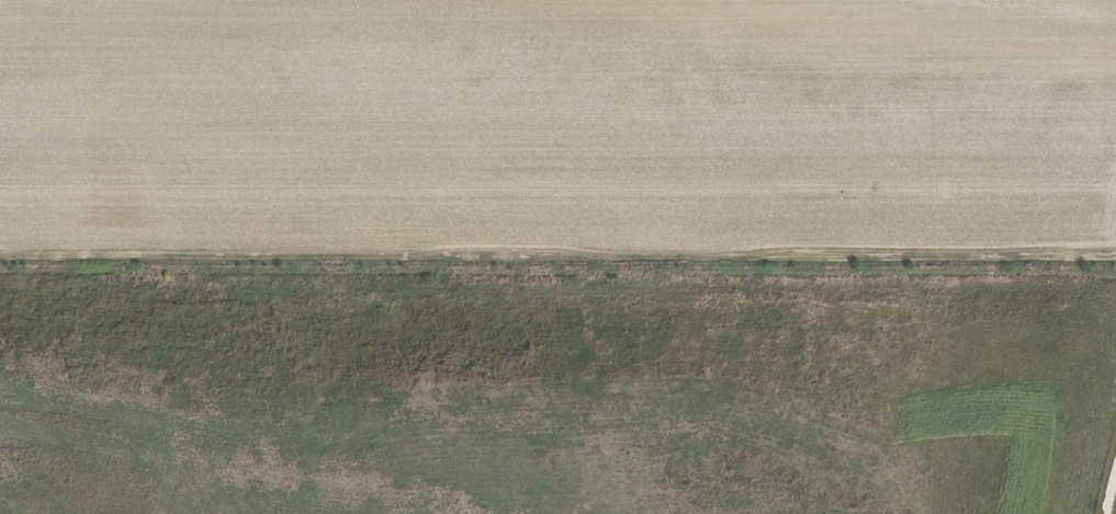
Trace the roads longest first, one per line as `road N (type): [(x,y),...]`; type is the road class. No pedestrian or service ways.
road 1 (track): [(0,257),(1115,256)]
road 2 (track): [(1005,513),(969,488),(877,482),(862,513)]

